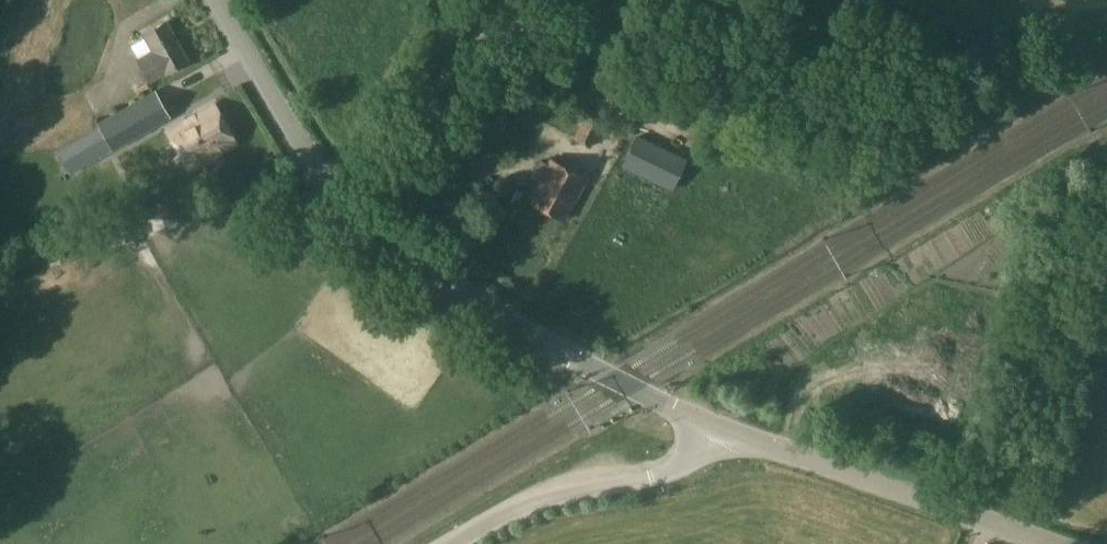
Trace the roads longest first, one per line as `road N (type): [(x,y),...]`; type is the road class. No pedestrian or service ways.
road 1 (unclassified): [(716,429),(544,344),(378,235),(316,170),(216,0)]
road 2 (unclassified): [(1049,543),(716,429)]
road 3 (unclassified): [(459,543),(533,504),(665,474),(696,456),(716,429)]

